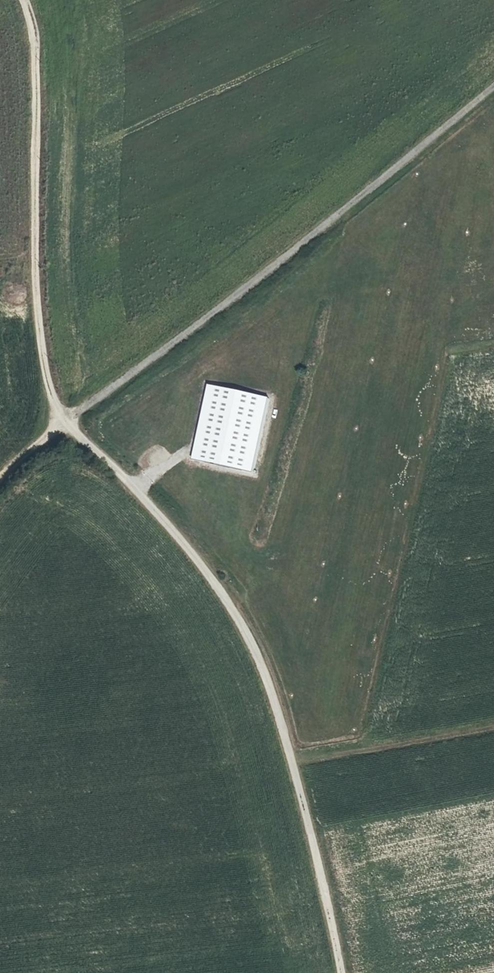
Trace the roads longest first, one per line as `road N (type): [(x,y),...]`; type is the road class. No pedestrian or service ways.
road 1 (track): [(66,421),(187,548),(255,649),(330,903),(342,972)]
road 2 (track): [(66,421),(493,84)]
road 3 (track): [(21,0),(36,90),(37,307),(52,397),(66,421)]
road 4 (track): [(287,769),(493,731)]

